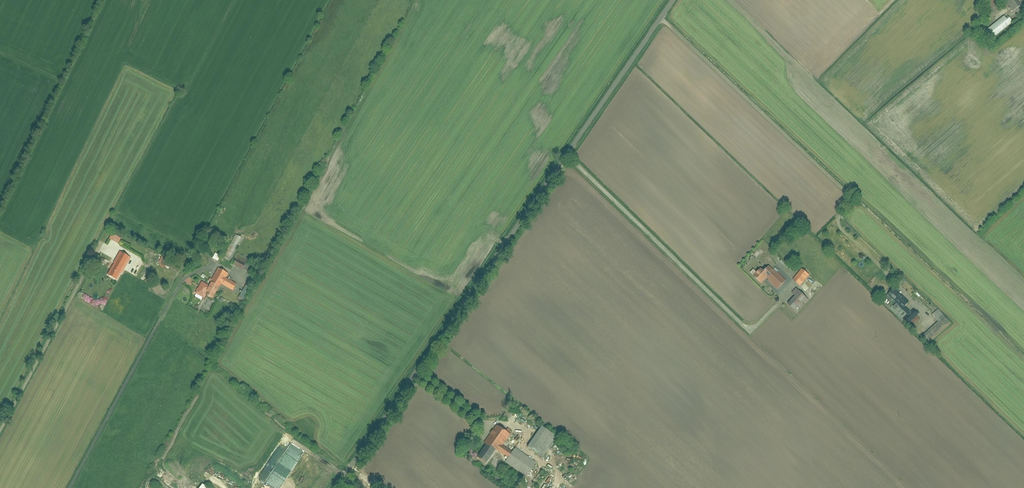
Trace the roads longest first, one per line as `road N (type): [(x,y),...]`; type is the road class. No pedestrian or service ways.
road 1 (unclassified): [(675,0),(336,487)]

